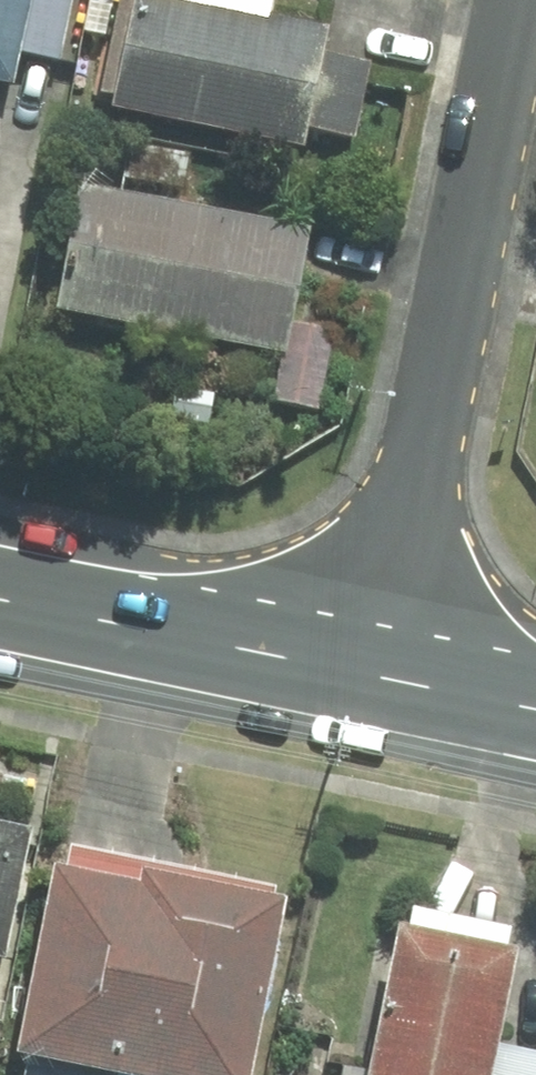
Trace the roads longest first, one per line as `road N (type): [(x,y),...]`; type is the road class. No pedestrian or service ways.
road 1 (residential): [(510,0),(373,675)]
road 2 (secondary): [(373,675),(0,599)]
road 3 (secondary): [(535,709),(373,675)]

